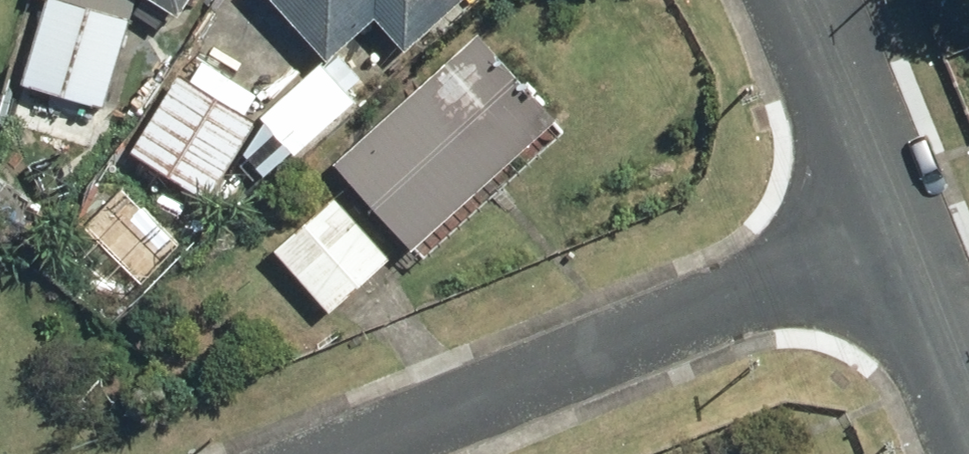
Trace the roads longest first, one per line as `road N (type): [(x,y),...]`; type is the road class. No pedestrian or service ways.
road 1 (residential): [(350,453),(906,222)]
road 2 (residential): [(810,0),(906,222)]
road 3 (residential): [(906,222),(968,382)]

